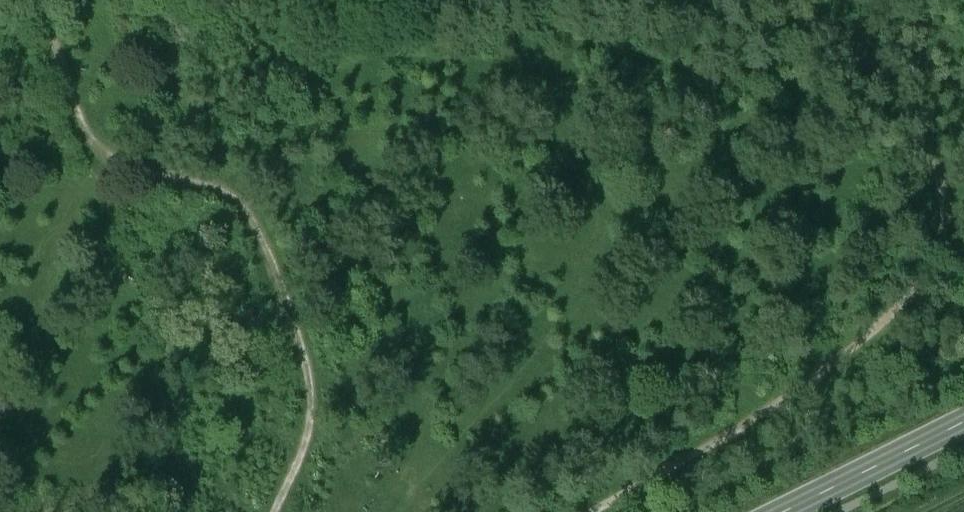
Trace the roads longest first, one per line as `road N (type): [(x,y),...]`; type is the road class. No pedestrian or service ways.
road 1 (secondary): [(778,511),(963,418)]

